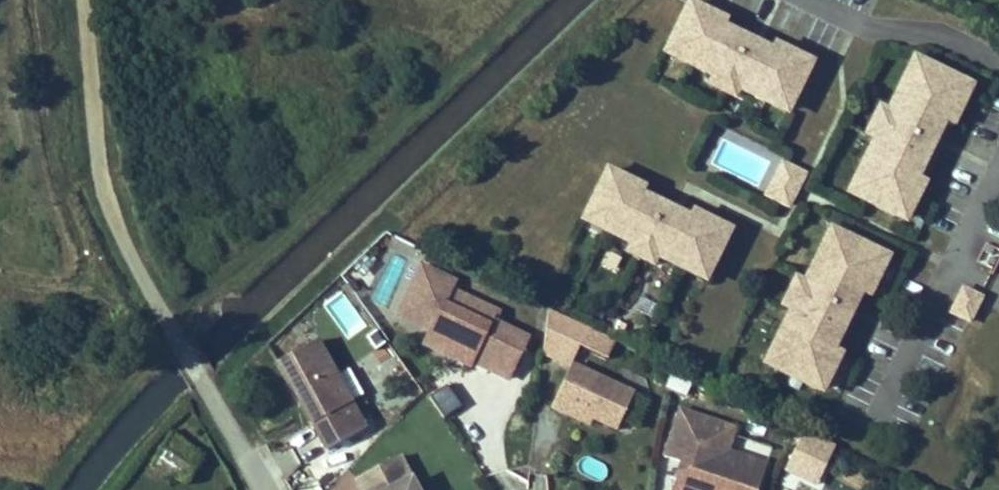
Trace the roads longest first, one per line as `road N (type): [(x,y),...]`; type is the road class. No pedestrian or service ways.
road 1 (unclassified): [(100,179),(169,320),(266,489)]
road 2 (track): [(100,179),(82,0)]

